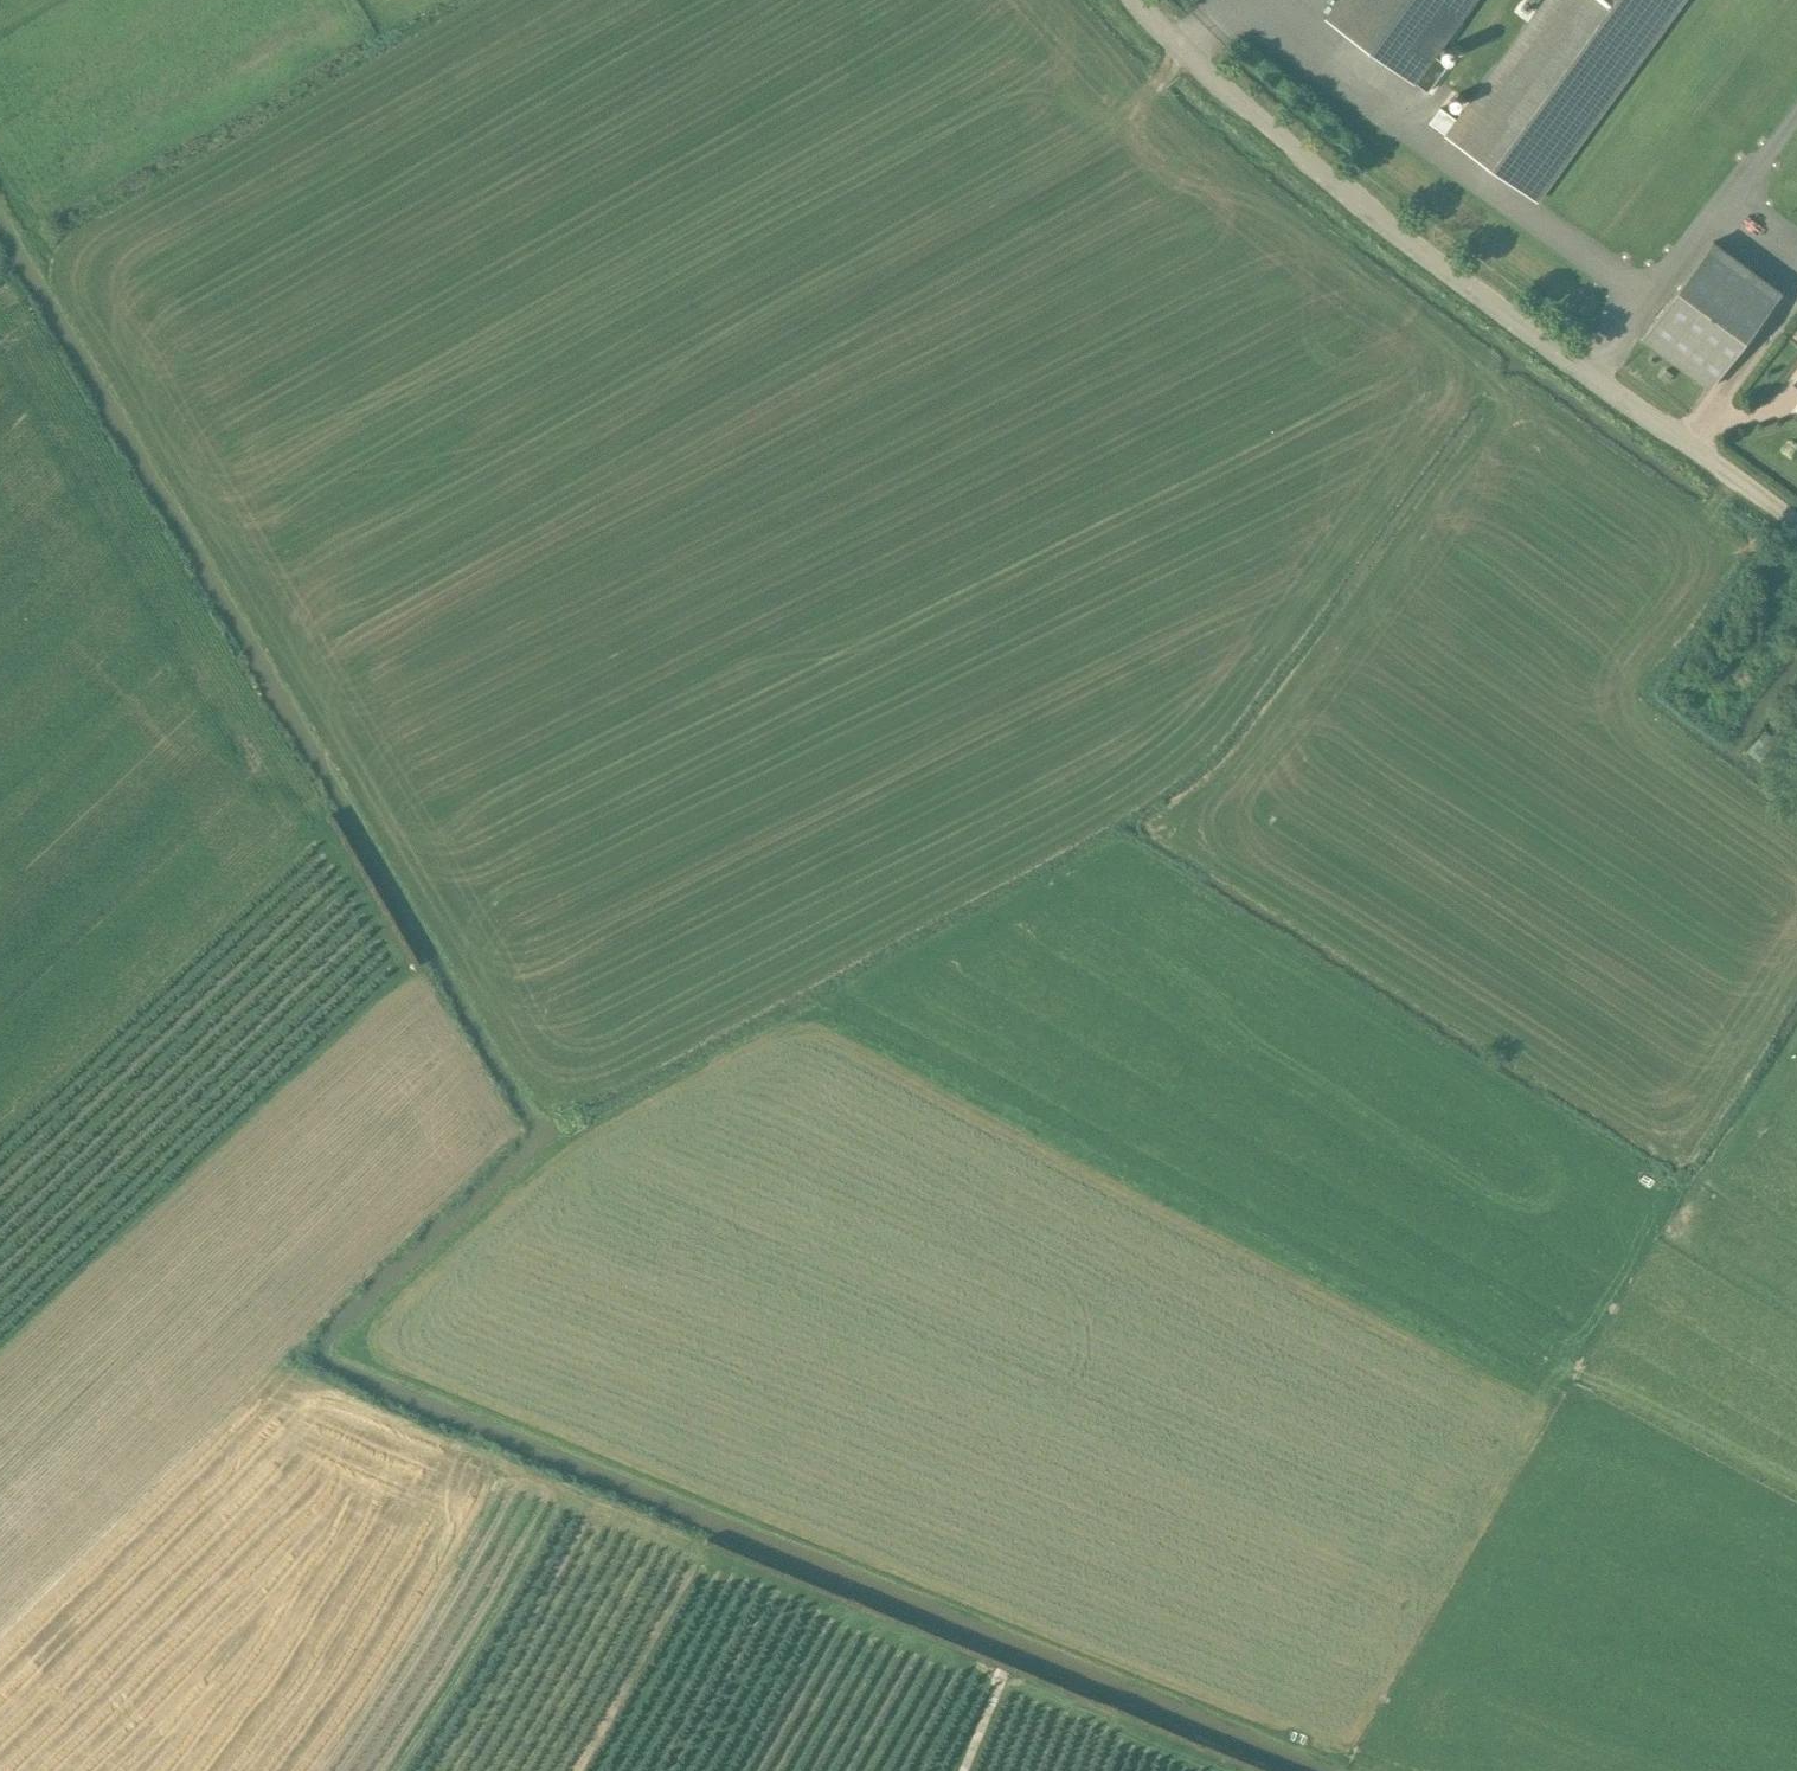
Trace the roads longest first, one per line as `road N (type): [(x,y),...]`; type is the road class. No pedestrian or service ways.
road 1 (unclassified): [(1796,528),(1401,237),(1225,89),(1135,0)]

